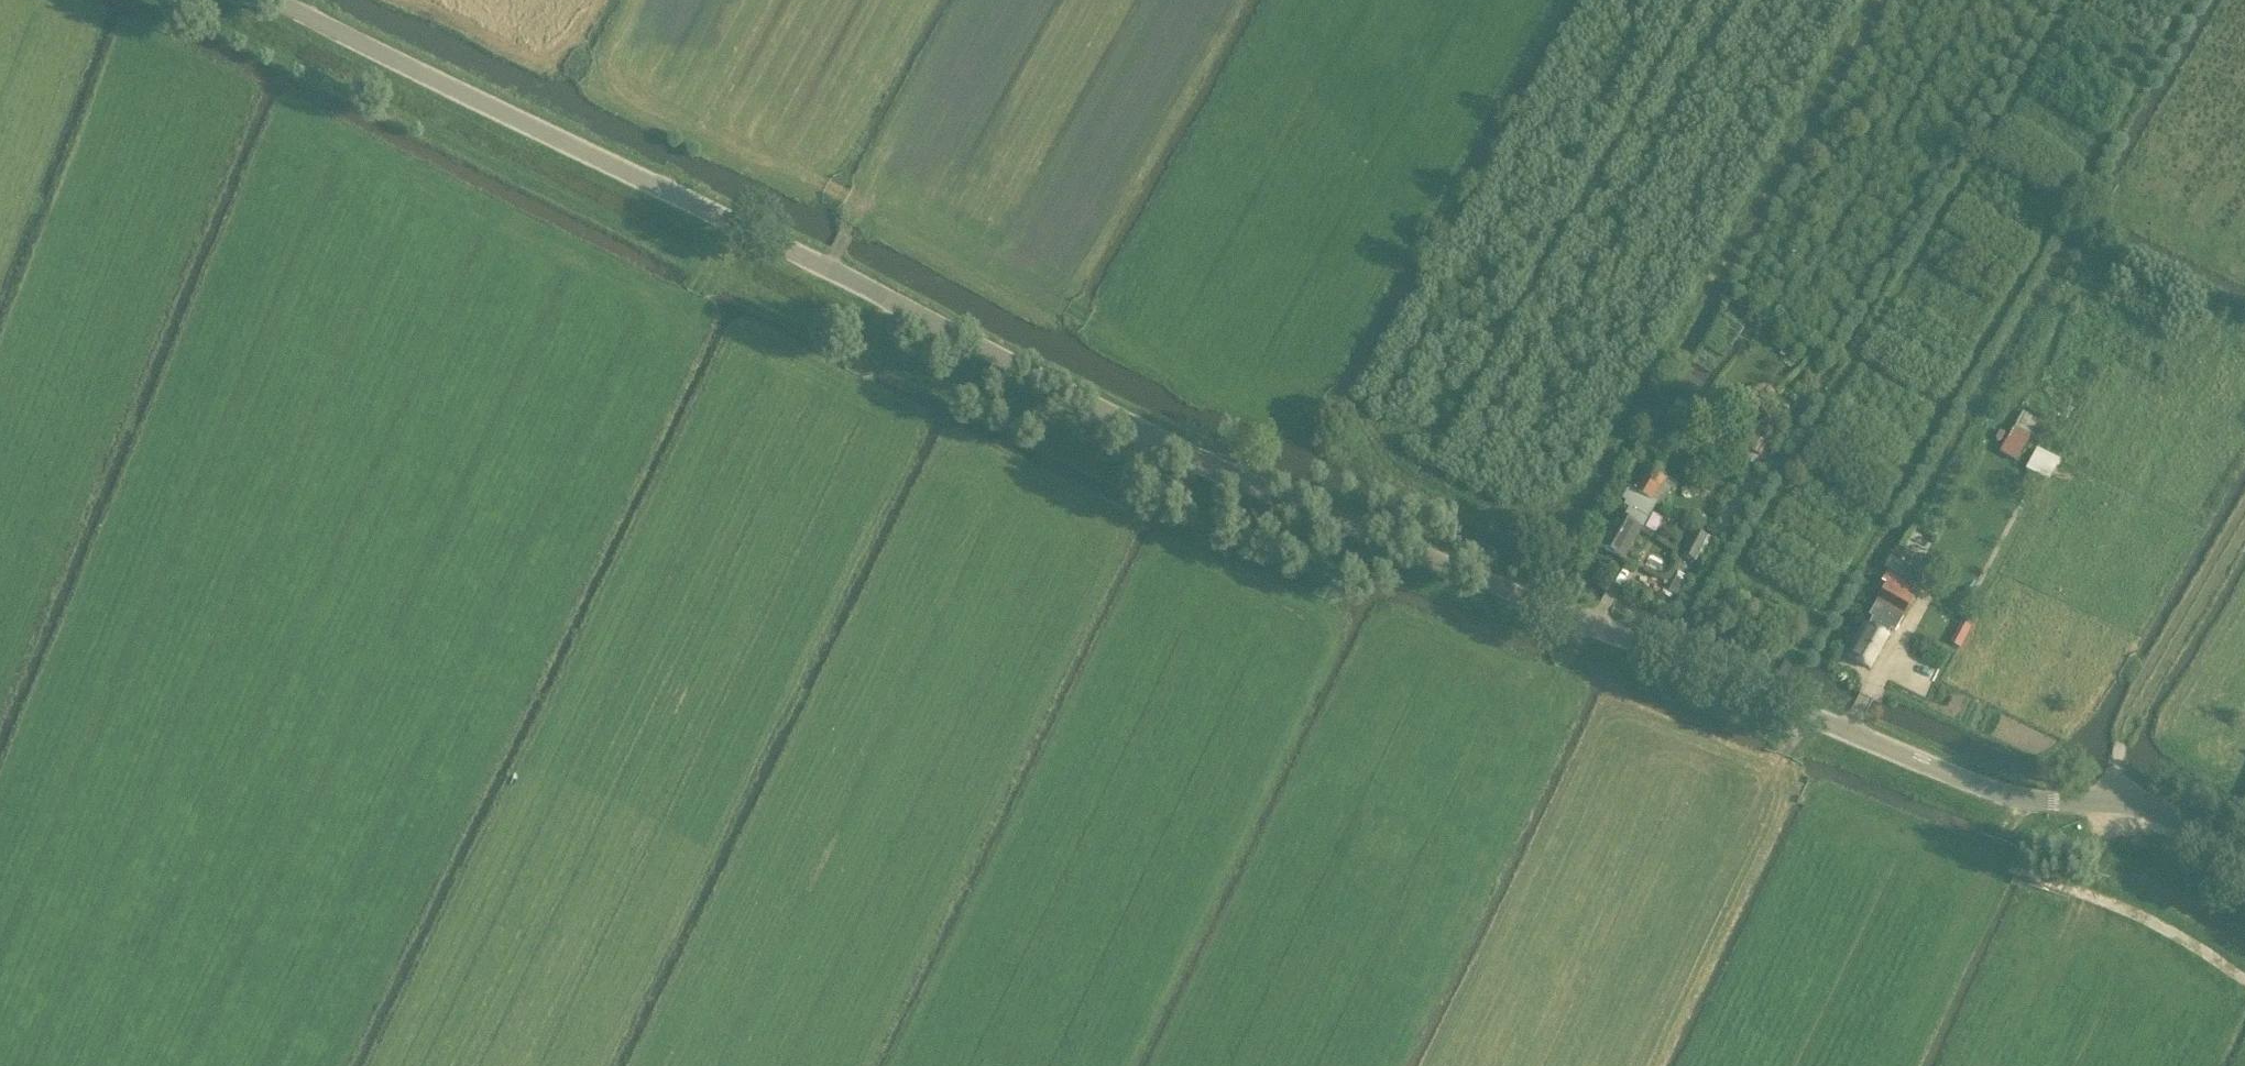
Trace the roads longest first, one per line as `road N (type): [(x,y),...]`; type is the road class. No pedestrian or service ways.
road 1 (tertiary): [(2244,856),(2160,814),(2002,795),(1544,612),(1175,451),(274,0)]
road 2 (track): [(331,1065),(703,319)]
road 3 (track): [(1956,387),(2187,6)]
road 4 (track): [(2084,173),(2244,258)]

